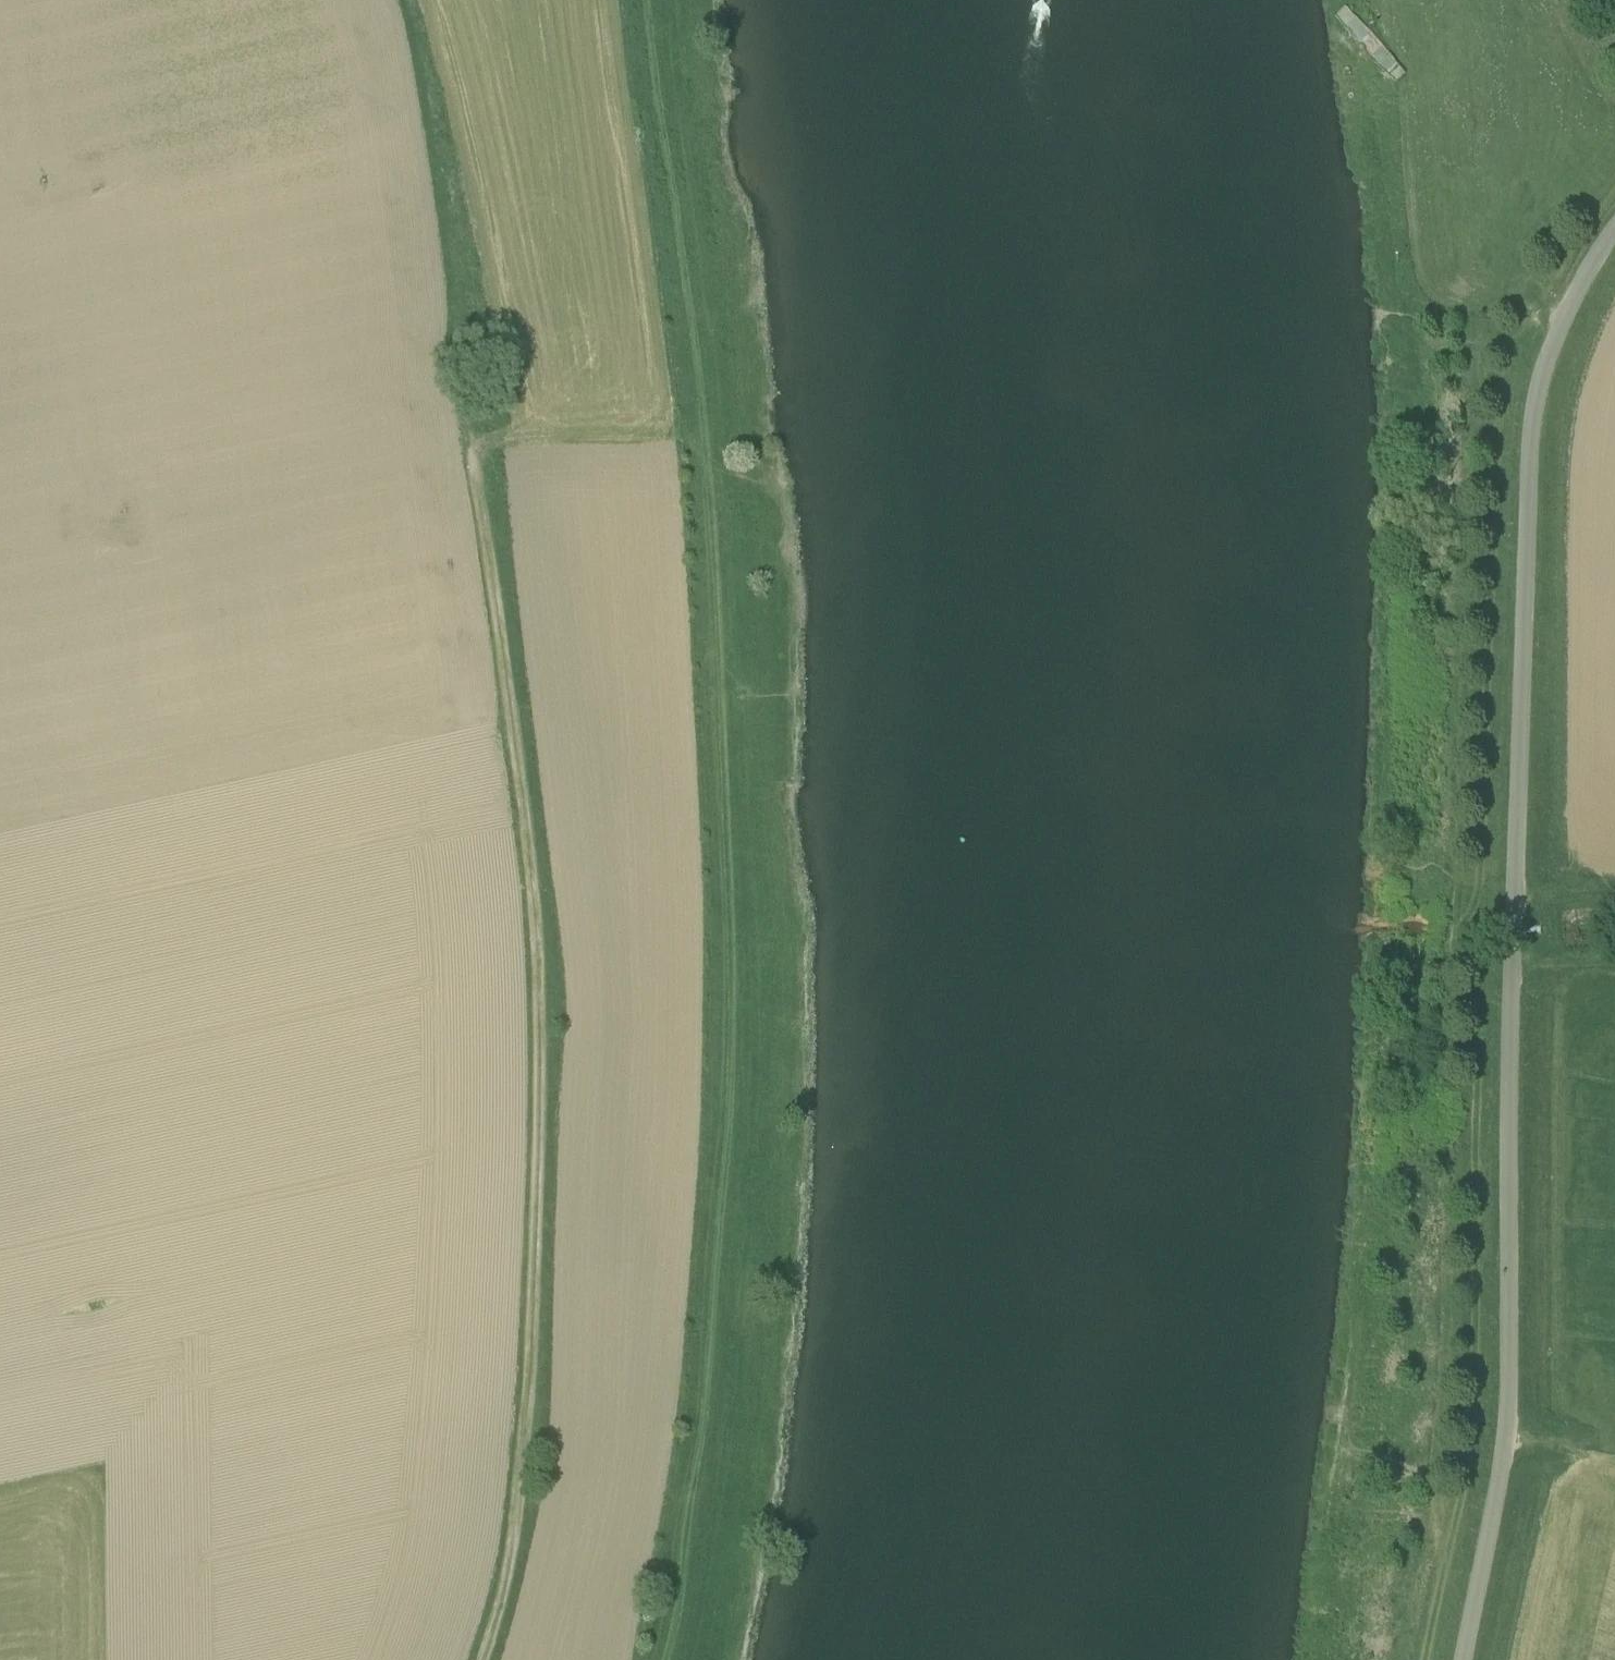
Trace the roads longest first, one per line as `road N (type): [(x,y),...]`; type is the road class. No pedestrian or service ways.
road 1 (unclassified): [(1466,1659),(1507,1418),(1527,480),(1541,373),(1614,231)]
road 2 (track): [(484,1659),(512,1540),(527,1393),(538,968),(529,847),(473,455)]

